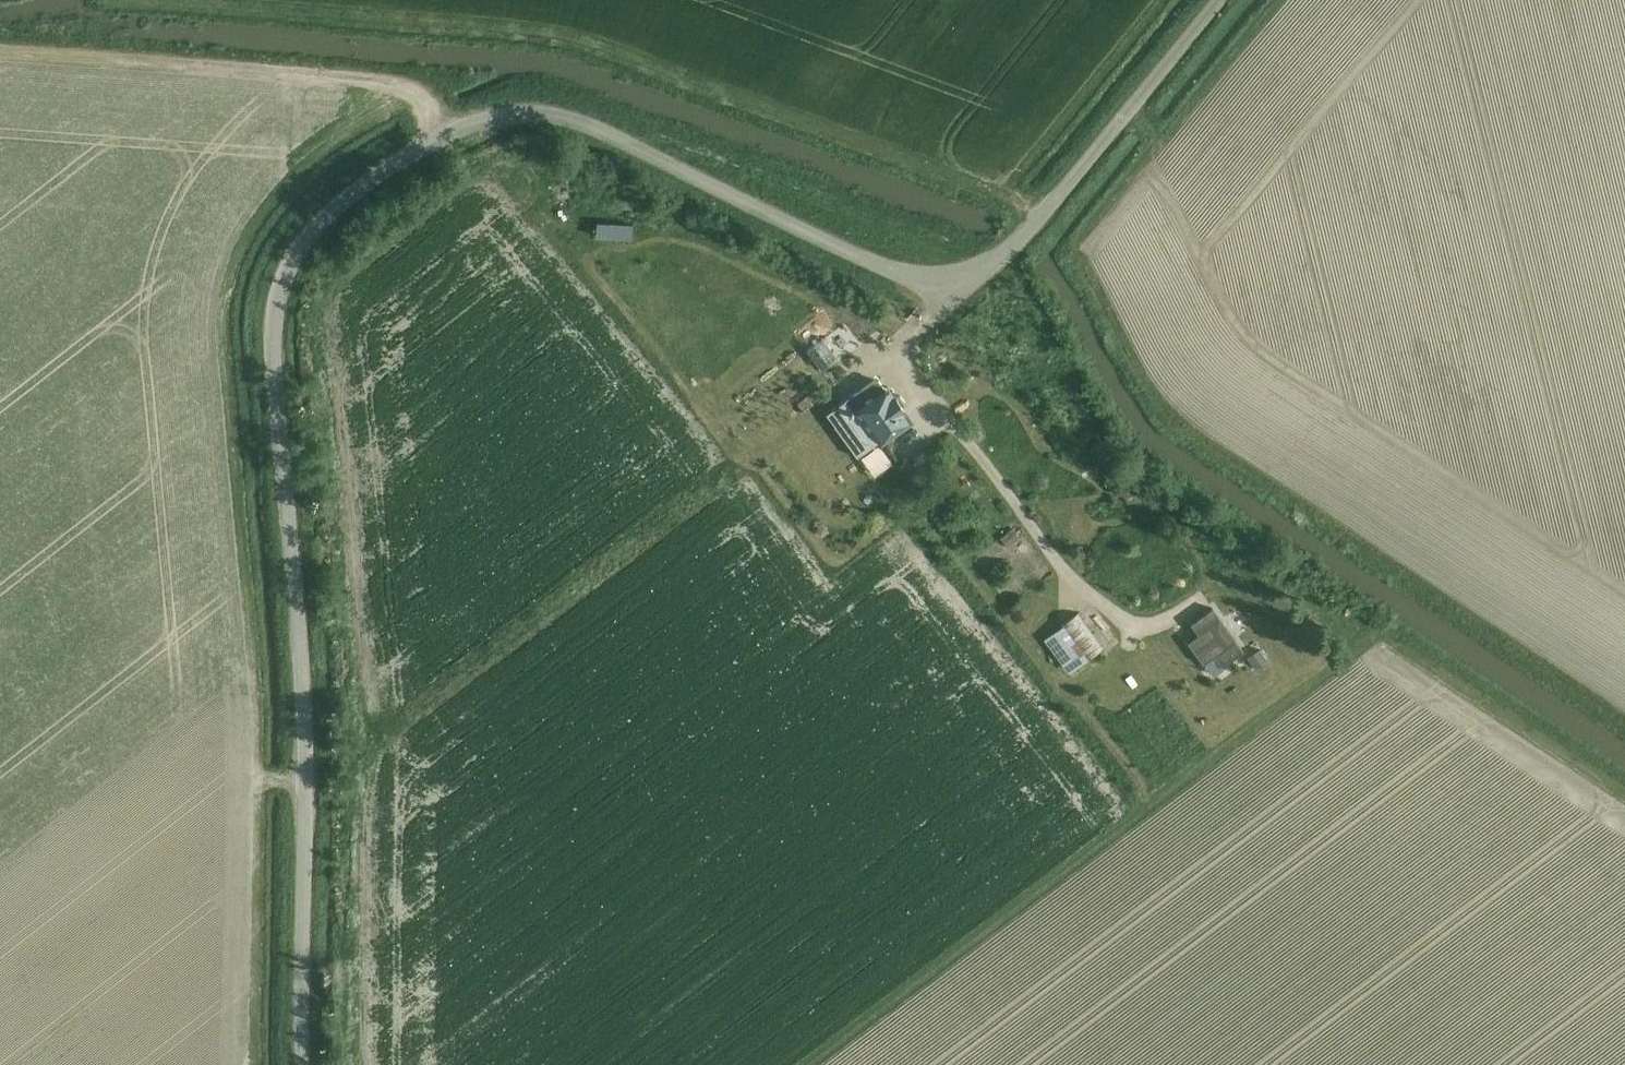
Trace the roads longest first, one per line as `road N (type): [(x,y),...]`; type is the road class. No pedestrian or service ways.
road 1 (unclassified): [(303,1064),(278,295),(312,232),(375,179),(444,136),(505,118),(569,120),(913,282),(971,285),(1032,232),(1225,0)]

